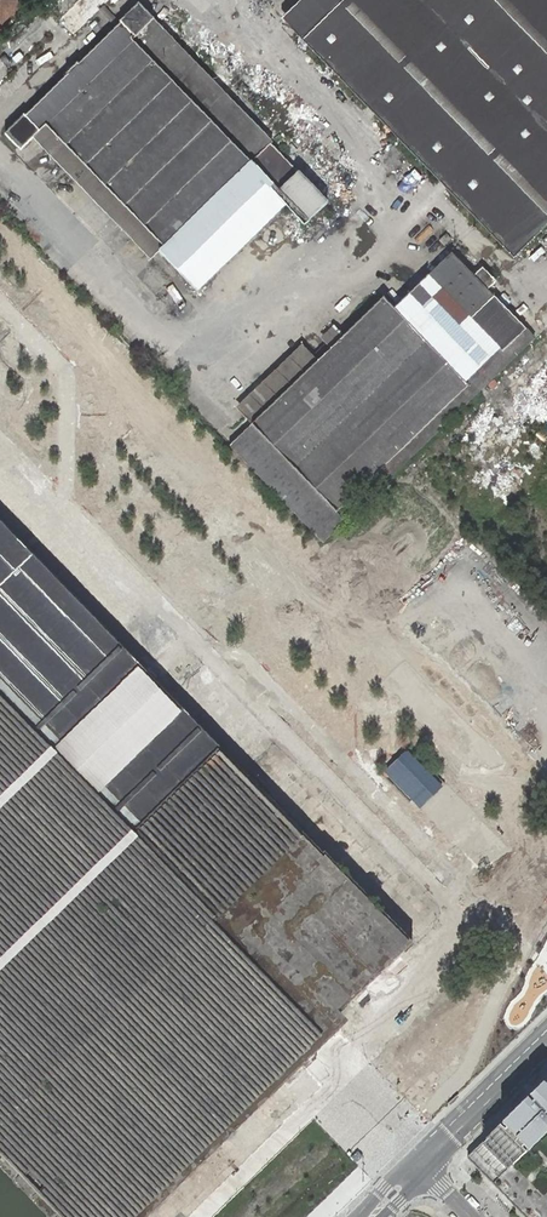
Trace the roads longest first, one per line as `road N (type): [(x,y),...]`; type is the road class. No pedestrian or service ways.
road 1 (tertiary): [(422,1166),(546,1043)]

